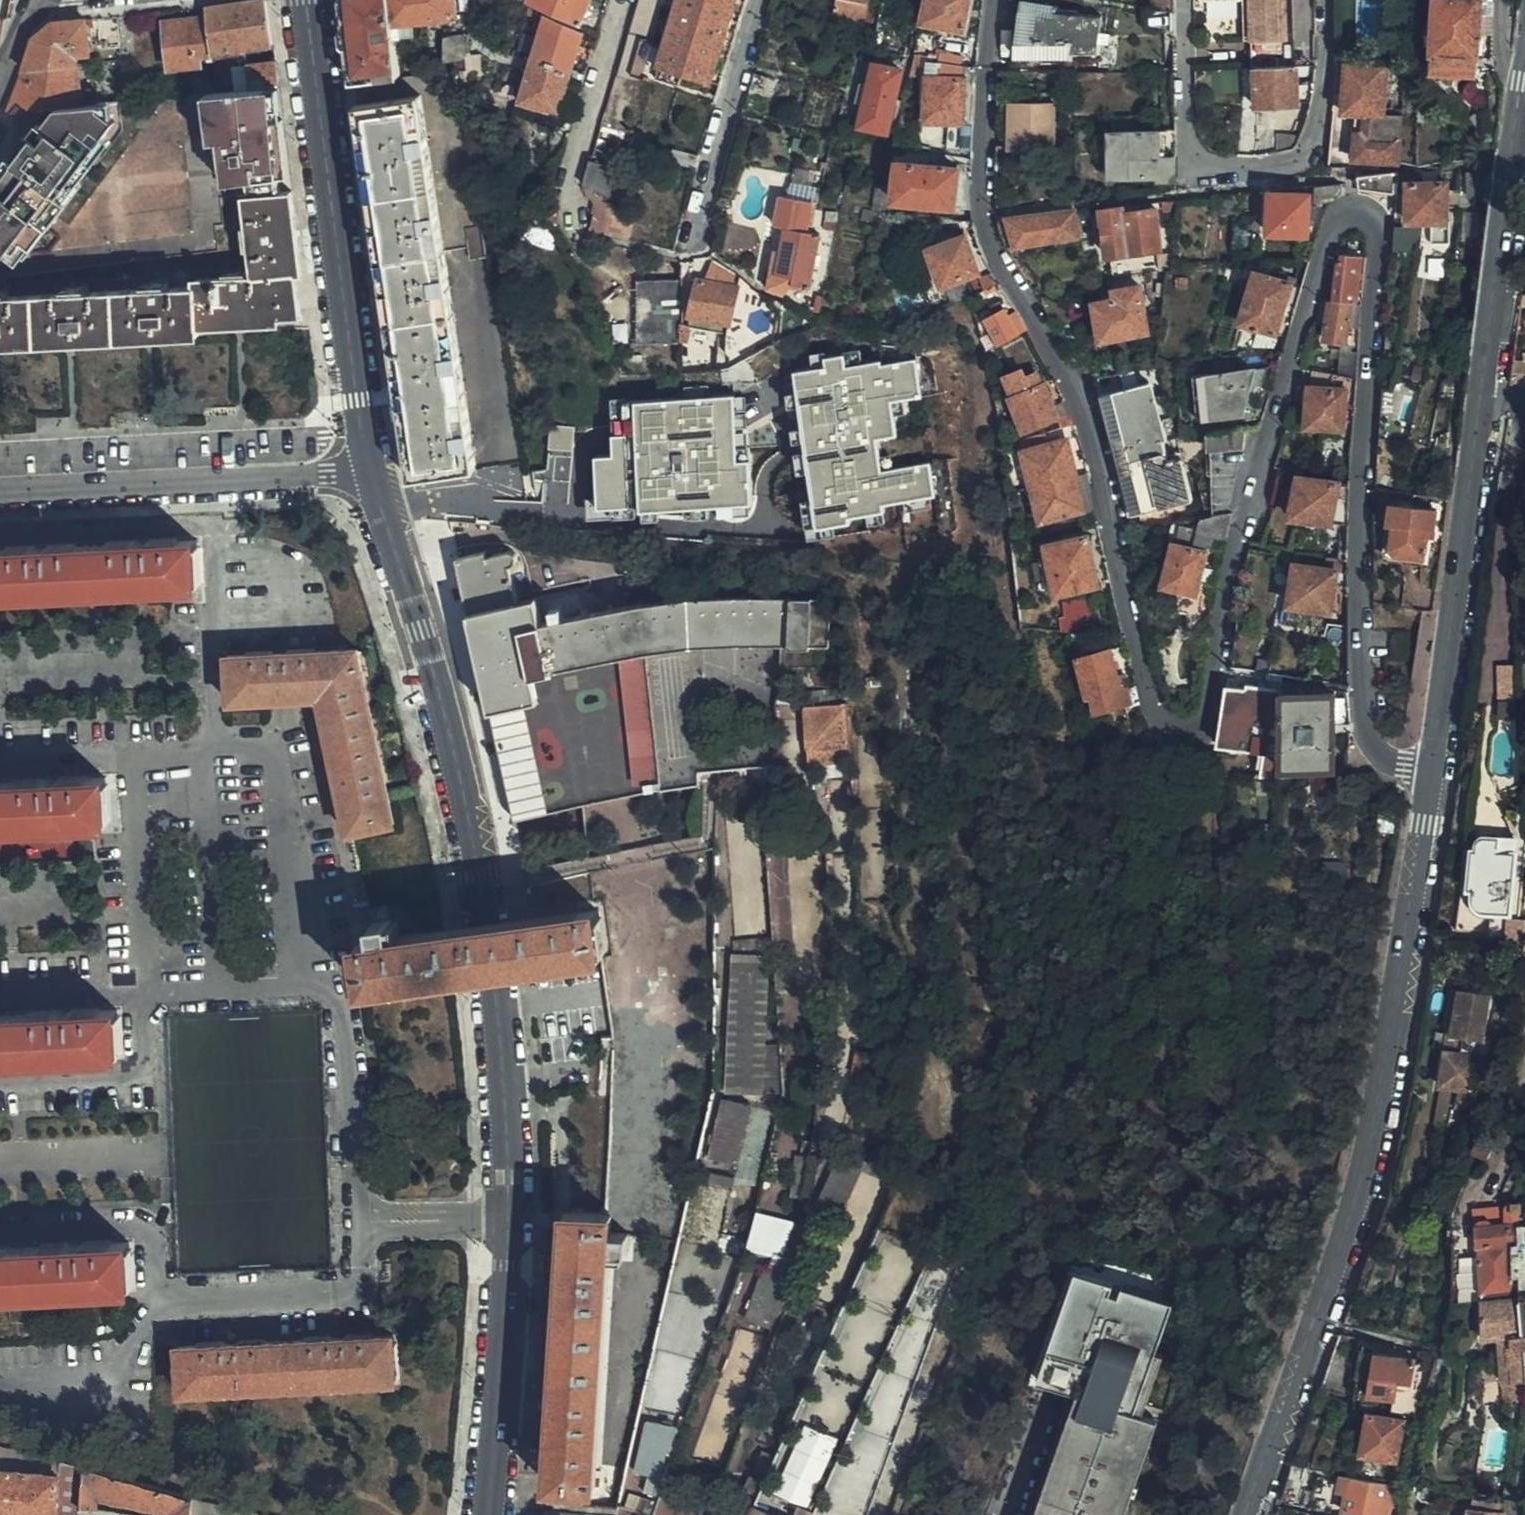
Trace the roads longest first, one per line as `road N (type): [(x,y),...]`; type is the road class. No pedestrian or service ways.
road 1 (residential): [(1000,0),(985,228),(1081,406),(1149,698),(1168,736),(1196,732),(1220,678),(1229,599),(1326,240),(1348,213),(1376,228),(1362,456),(1362,718),(1379,757),(1432,773)]
road 2 (residential): [(384,512),(451,756),(493,972),(507,1220),(487,1514)]
road 3 (secondary): [(1250,1514),(1355,1205),(1432,773)]
road 4 (residential): [(384,512),(436,501),(747,540),(765,535),(773,511),(769,434),(780,399),(808,397),(843,414),(854,454)]
road 5 (residential): [(304,0),(373,472)]
road 6 (residential): [(1327,0),(1314,141),(1301,157),(1225,164),(1201,157),(1192,142),(1188,0)]
road 7 (secondary): [(1432,773),(1484,391)]
road 8 (residential): [(0,490),(373,472)]
road 9 (secondary): [(1484,391),(1524,73)]
road 10 (residential): [(761,0),(693,251)]
road 11 (residential): [(618,0),(566,190),(568,218)]

